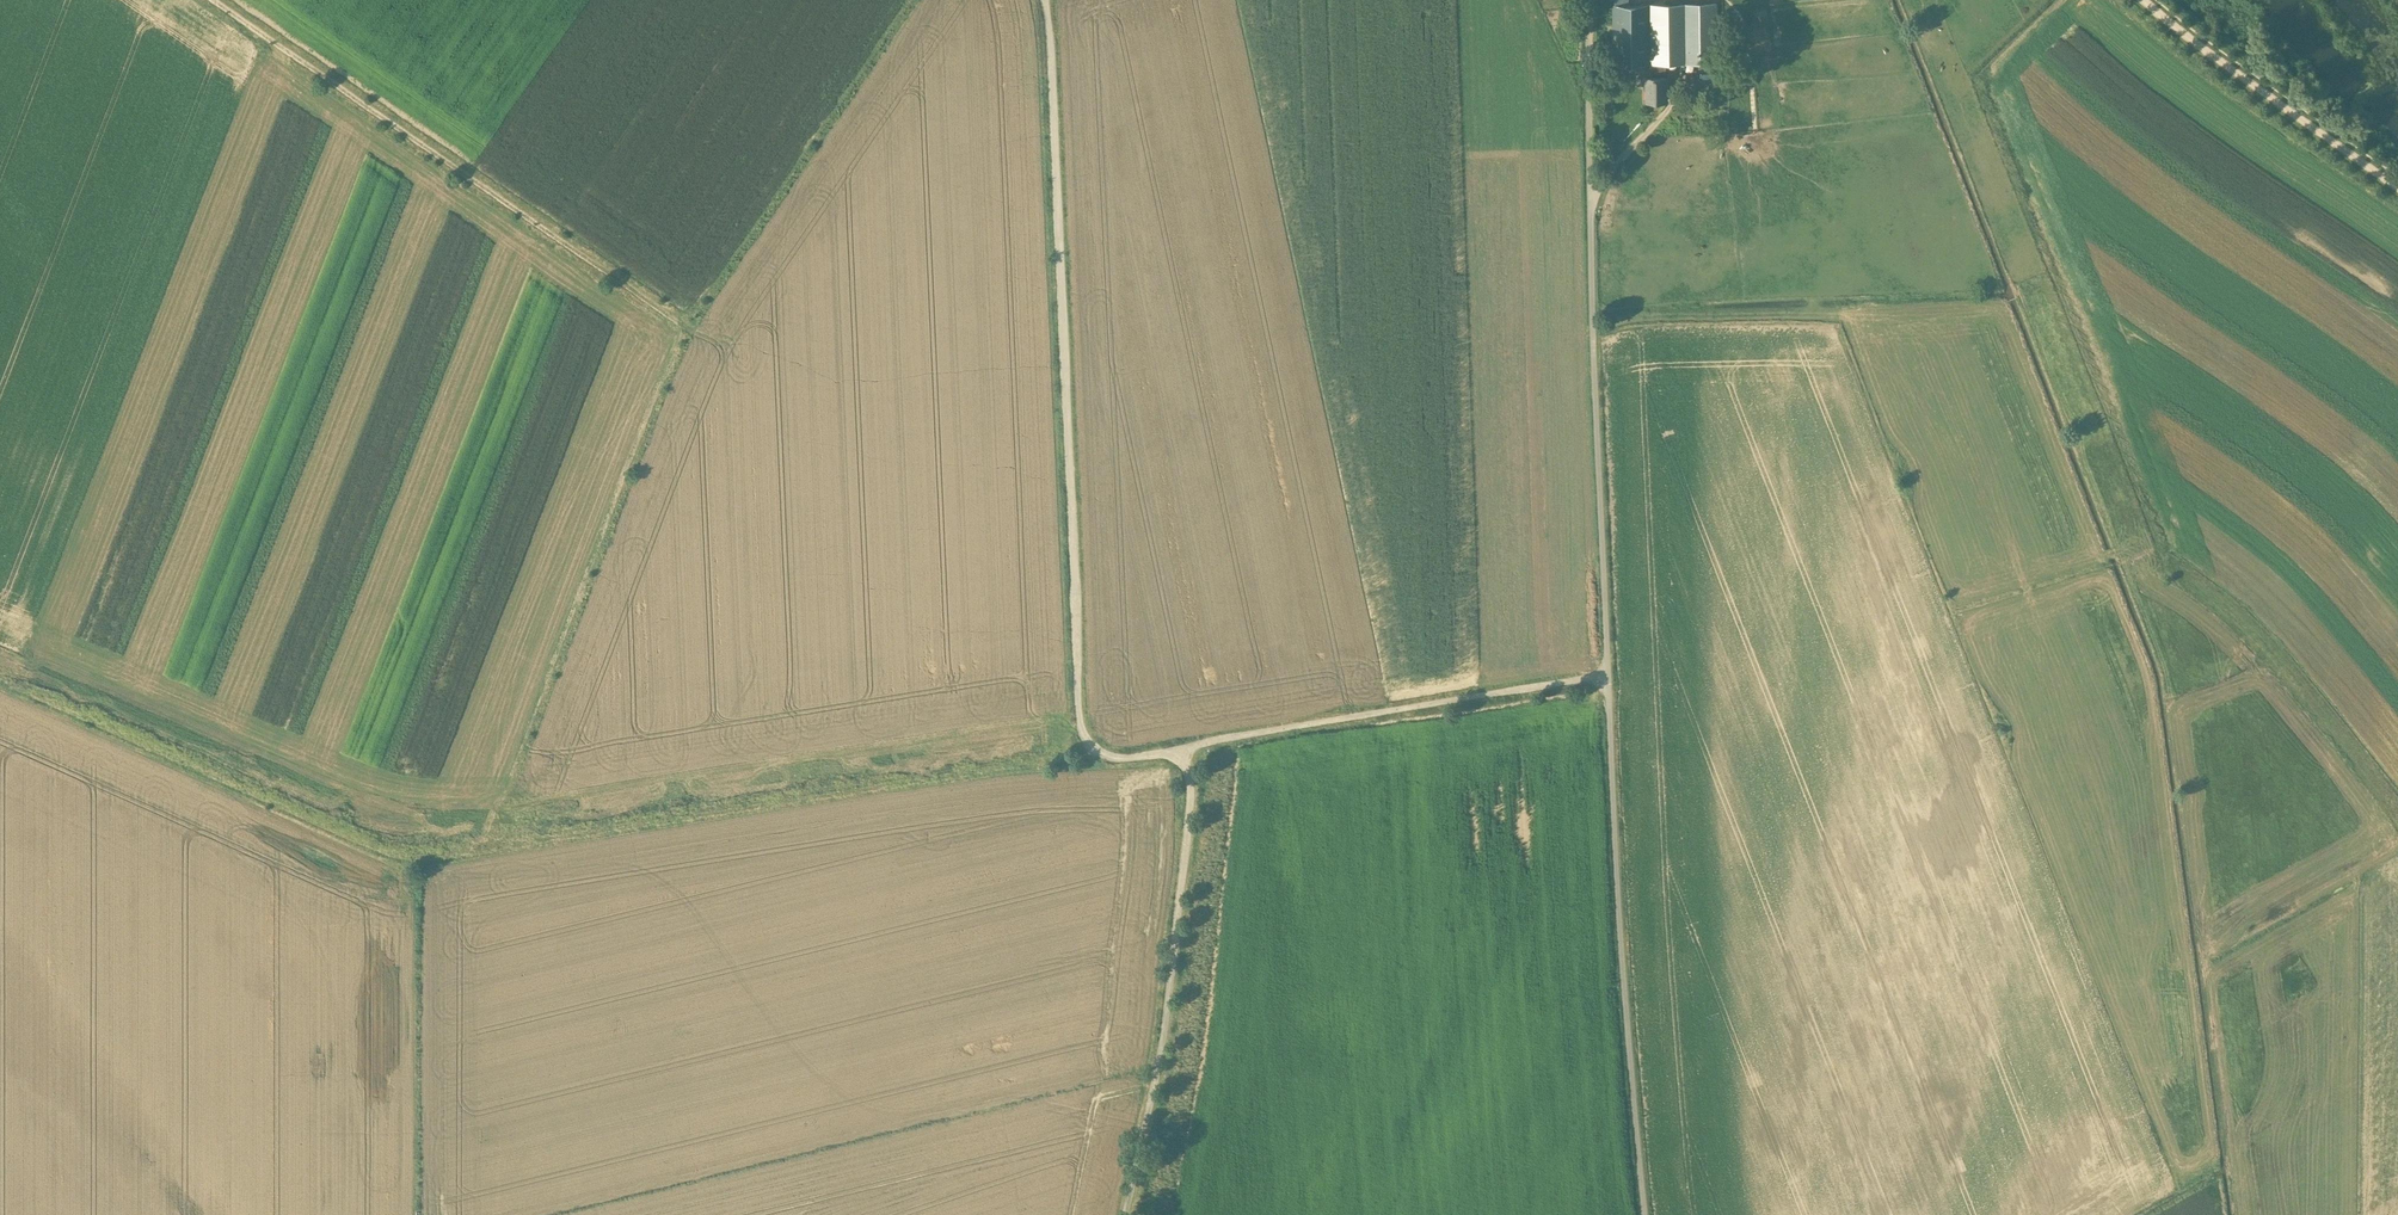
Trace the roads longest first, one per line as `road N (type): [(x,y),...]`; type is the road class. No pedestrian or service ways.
road 1 (unclassified): [(1126,1214),(1156,1071),(1194,755),(1604,676)]
road 2 (track): [(214,0),(685,327)]
road 3 (unclassified): [(1641,1214),(1604,676)]
road 4 (unclassified): [(1604,676),(1590,207)]
road 5 (track): [(2397,189),(2146,0)]

